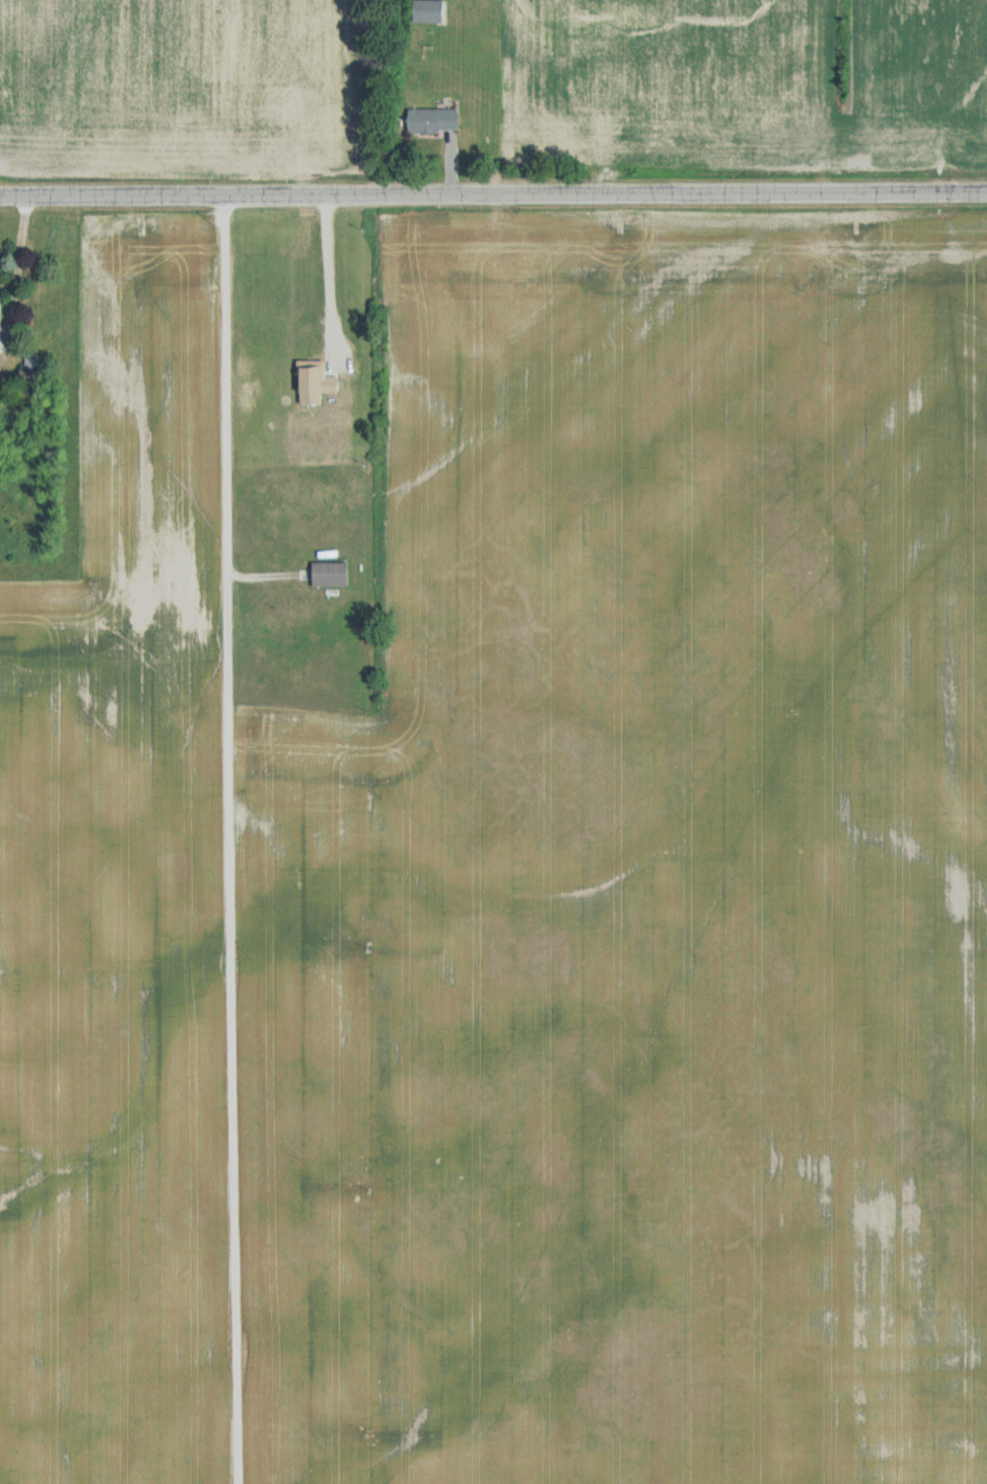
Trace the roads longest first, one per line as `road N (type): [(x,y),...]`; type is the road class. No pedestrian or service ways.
road 1 (residential): [(0,194),(986,191)]

